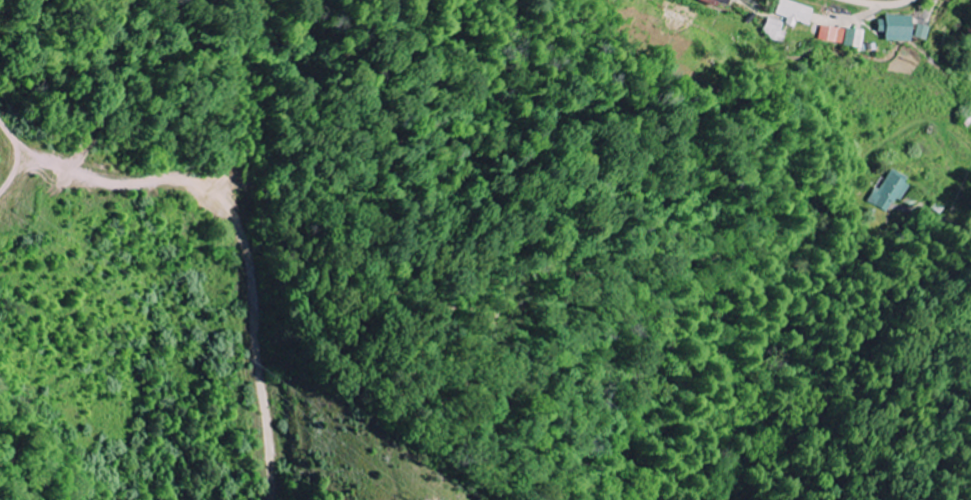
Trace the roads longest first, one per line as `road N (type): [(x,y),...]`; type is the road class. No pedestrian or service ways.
road 1 (residential): [(192,499),(151,351),(0,134)]

